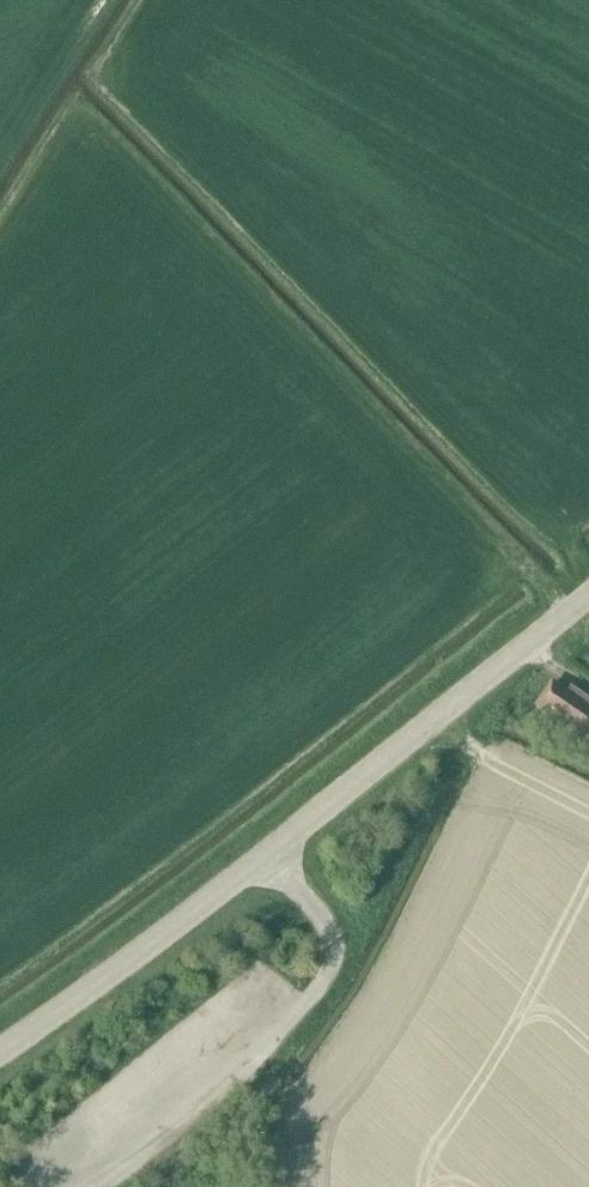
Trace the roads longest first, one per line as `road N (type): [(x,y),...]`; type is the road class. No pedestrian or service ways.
road 1 (tertiary): [(0,1054),(269,855),(588,600)]

